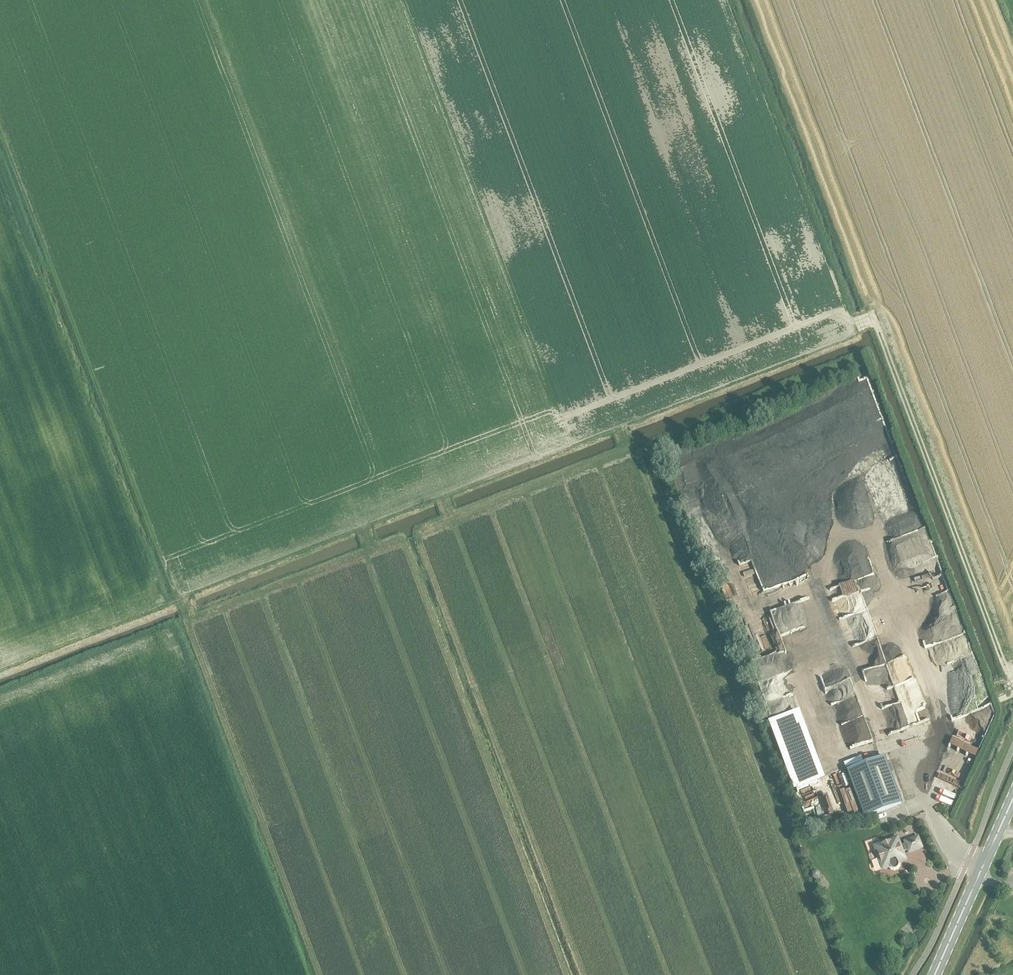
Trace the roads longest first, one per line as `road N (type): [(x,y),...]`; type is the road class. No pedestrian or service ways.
road 1 (primary): [(936,974),(1012,796)]

